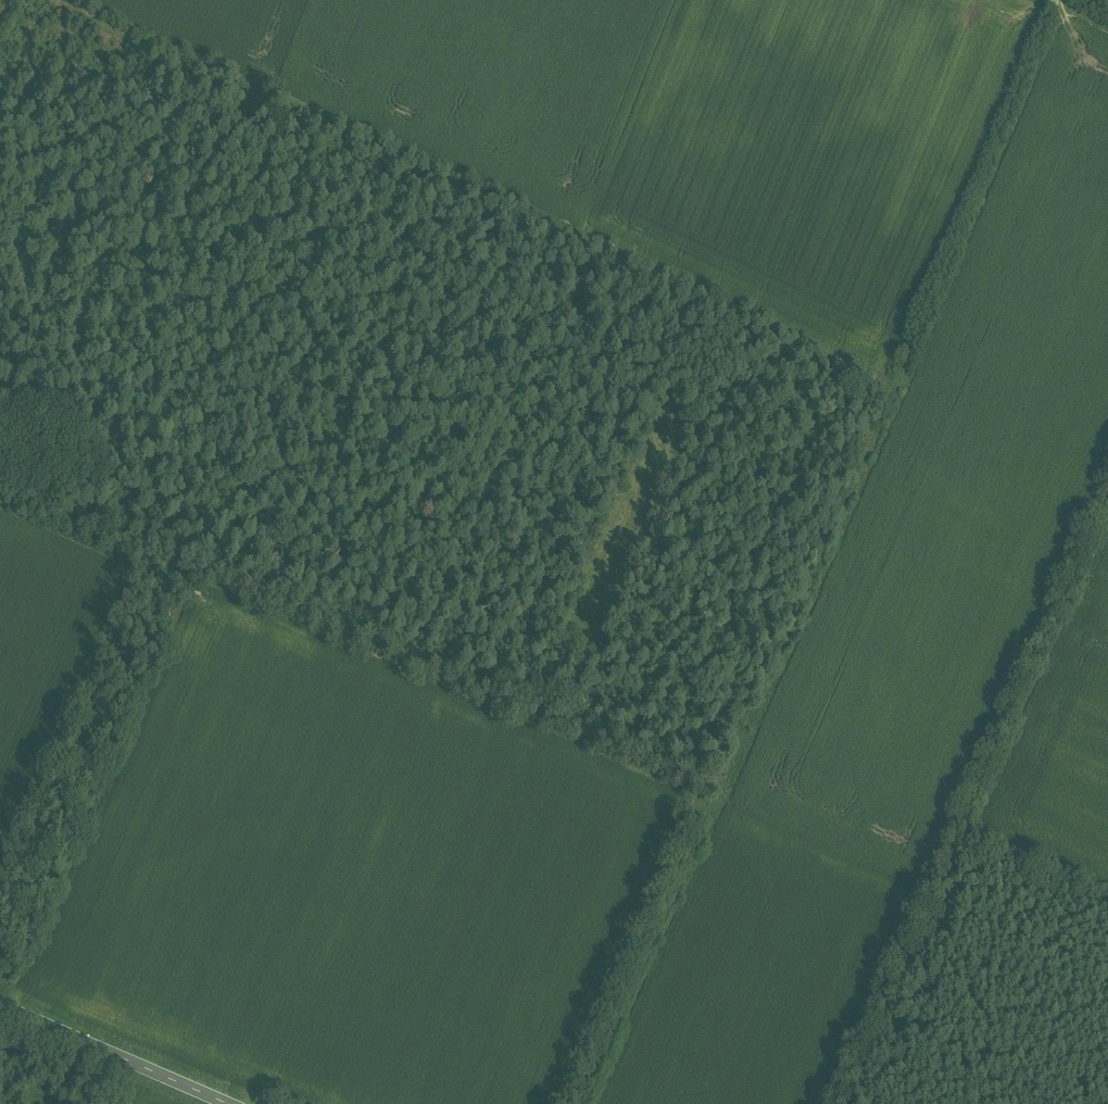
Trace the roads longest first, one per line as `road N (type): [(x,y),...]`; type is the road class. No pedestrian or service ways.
road 1 (secondary): [(0,1006),(224,1103)]

